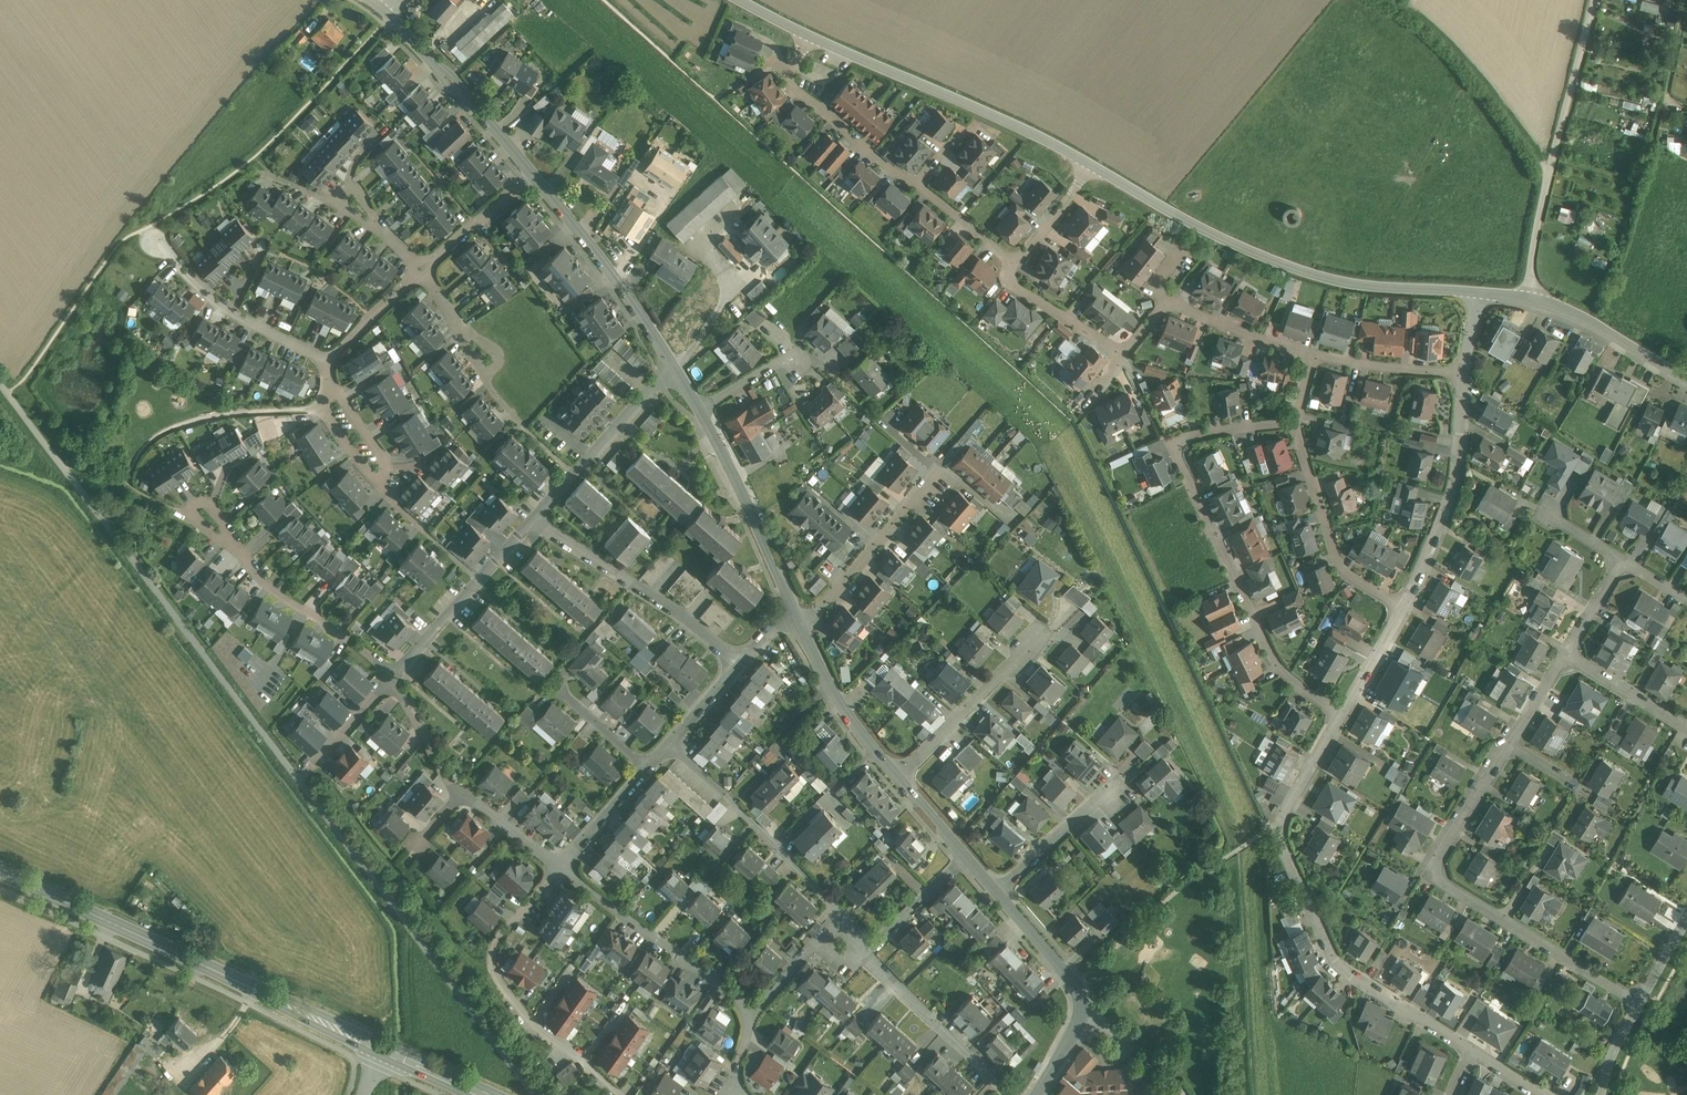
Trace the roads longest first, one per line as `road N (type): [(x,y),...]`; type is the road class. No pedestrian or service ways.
road 1 (residential): [(1640,1002),(1429,873),(1565,654)]
road 2 (residential): [(1343,715),(1294,683),(1272,656),(1174,444),(1293,422)]
road 3 (residential): [(1476,1053),(1348,970),(1326,941),(1278,824),(1343,715)]
road 4 (primary): [(0,873),(385,1050)]
road 5 (residential): [(1092,163),(1221,238),(1322,277),(1478,294)]
road 6 (residential): [(810,40),(1092,163)]
road 7 (residential): [(562,868),(499,936),(493,960),(536,1026),(581,1054),(620,1094)]
road 8 (residential): [(423,268),(485,379),(576,475)]
road 9 (residential): [(536,518),(742,662)]
road 10 (residential): [(393,678),(345,634),(268,585),(199,521)]
road 11 (residential): [(1406,608),(1456,494),(1470,371)]
road 12 (residential): [(842,917),(672,745)]
road 13 (tertiary): [(531,174),(675,368)]
road 14 (residential): [(752,1011),(562,868)]
road 15 (residential): [(1406,608),(1342,566),(1293,422)]
road 16 (residential): [(1478,294),(1571,311),(1686,375)]
road 17 (tertiary): [(698,408),(790,614)]
road 18 (tertiary): [(384,7),(531,174)]
road 19 (residential): [(1125,354),(1169,304),(1316,355)]
road 20 (residential): [(797,629),(940,469)]
road 21 (residential): [(393,678),(536,518)]
road 22 (residential): [(917,184),(797,90),(788,71),(810,40)]
road 23 (residential): [(327,365),(212,299),(159,246)]
road 24 (residential): [(896,773),(1043,632)]
road 25 (residential): [(1011,1094),(869,952)]
road 26 (tertiary): [(797,629),(818,671),(896,773)]
road 27 (residential): [(995,893),(1111,790)]
road 28 (residential): [(1316,355),(1470,371)]
road 29 (tertiary): [(995,893),(1073,983),(1080,1017)]
road 30 (residential): [(329,376),(322,406),(379,485),(390,464)]
road 31 (residential): [(1018,264),(1015,284),(1125,354)]
road 32 (residential): [(576,475),(675,368)]
road 33 (residential): [(1565,654),(1686,726)]
road 34 (residential): [(462,797),(393,678)]
road 35 (residential): [(423,268),(327,365)]
road 36 (residential): [(869,952),(965,858)]
road 37 (residential): [(651,770),(562,868)]
road 38 (residential): [(1018,264),(917,184)]
road 39 (residential): [(651,770),(557,685)]
road 40 (residential): [(1092,163),(1018,264)]
road 41 (residential): [(1343,715),(1406,608)]
road 42 (residential): [(562,868),(462,797)]
road 43 (residential): [(1080,1017),(1118,1034),(1170,1094)]

